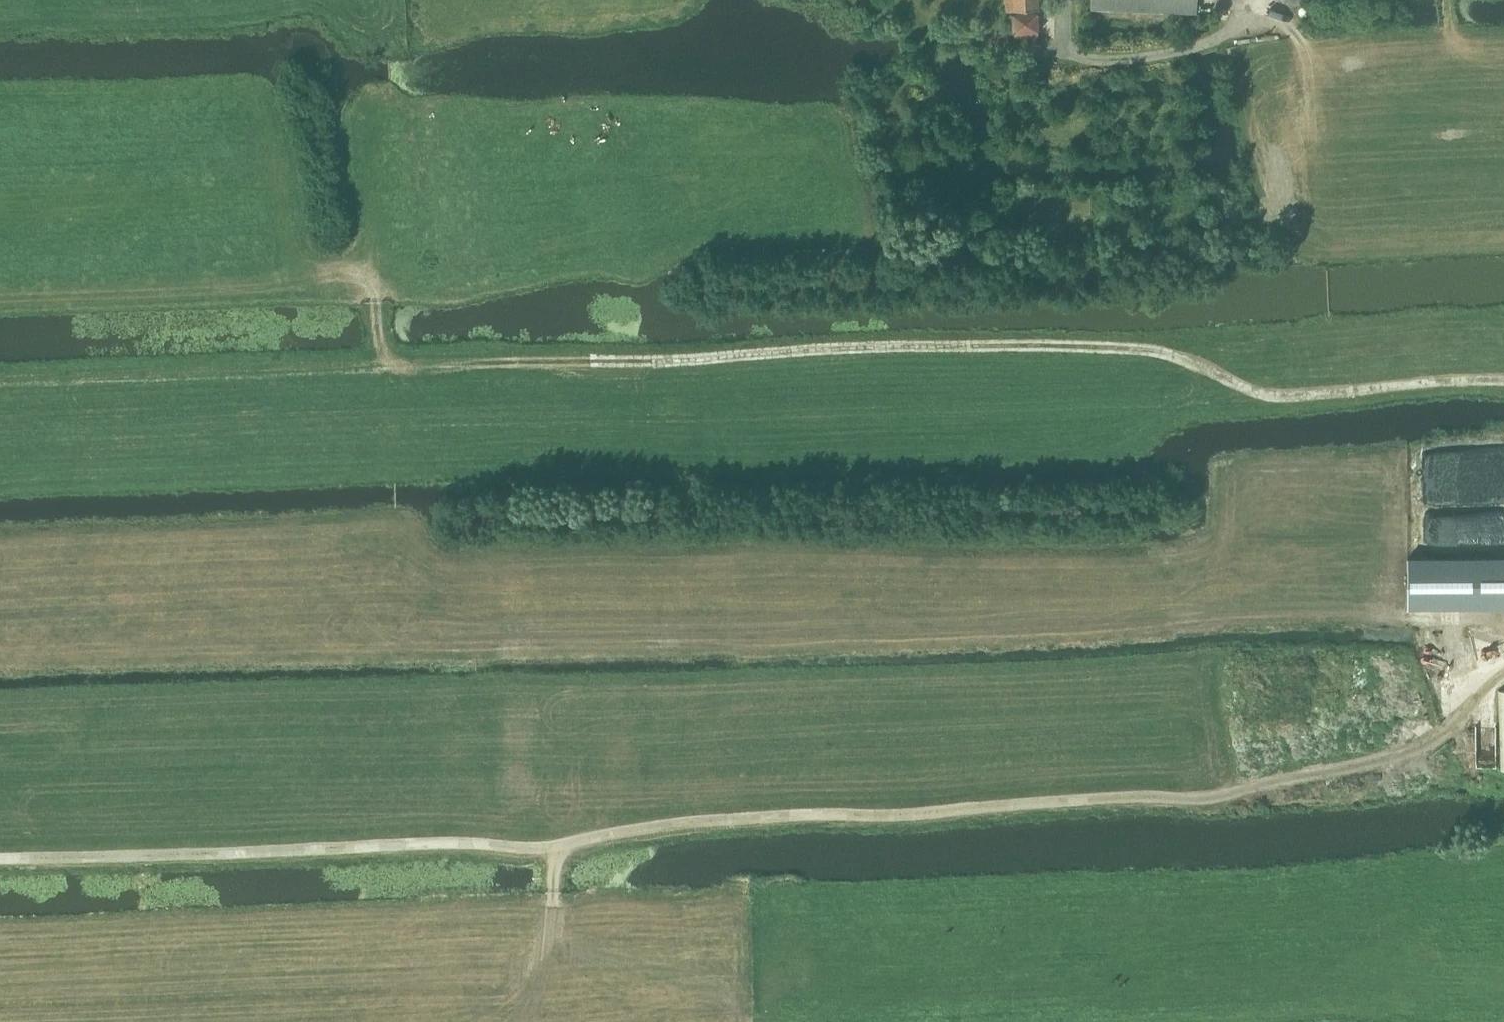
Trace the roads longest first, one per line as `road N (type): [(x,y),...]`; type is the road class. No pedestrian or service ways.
road 1 (track): [(1503,672),(1441,733),(1229,790),(735,810),(514,840),(0,853)]

